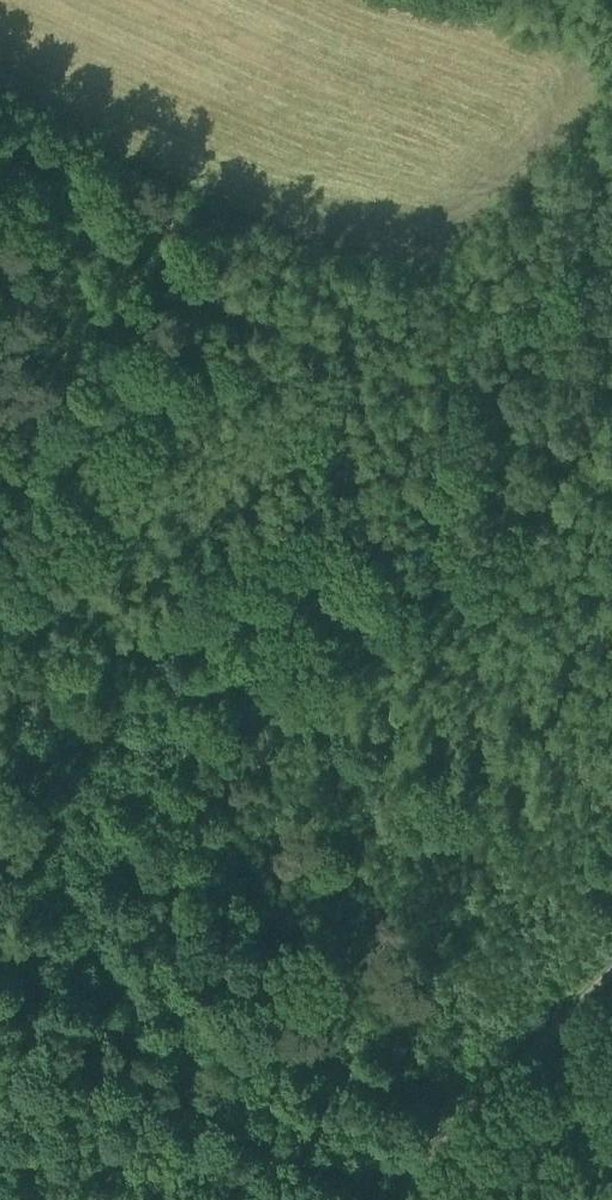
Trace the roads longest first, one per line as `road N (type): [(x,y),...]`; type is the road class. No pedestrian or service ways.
road 1 (track): [(415,1199),(429,1158),(611,976)]

